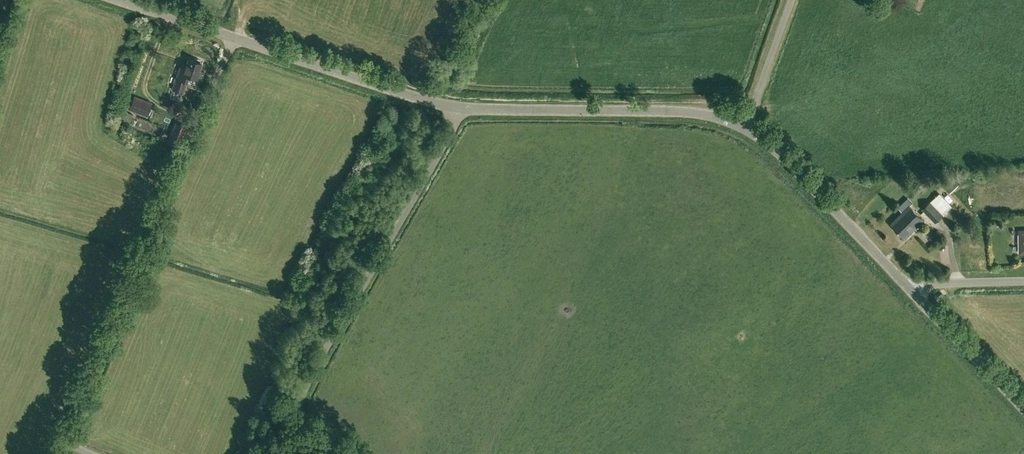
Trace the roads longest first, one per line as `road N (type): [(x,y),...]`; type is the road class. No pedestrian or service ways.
road 1 (unclassified): [(745,127),(674,111),(446,106),(229,36)]
road 2 (unclassified): [(52,453),(229,36)]
road 3 (unclassified): [(914,292),(798,170),(745,127)]
road 4 (unclassified): [(1023,407),(914,292)]
road 5 (unclassified): [(745,127),(792,0)]

